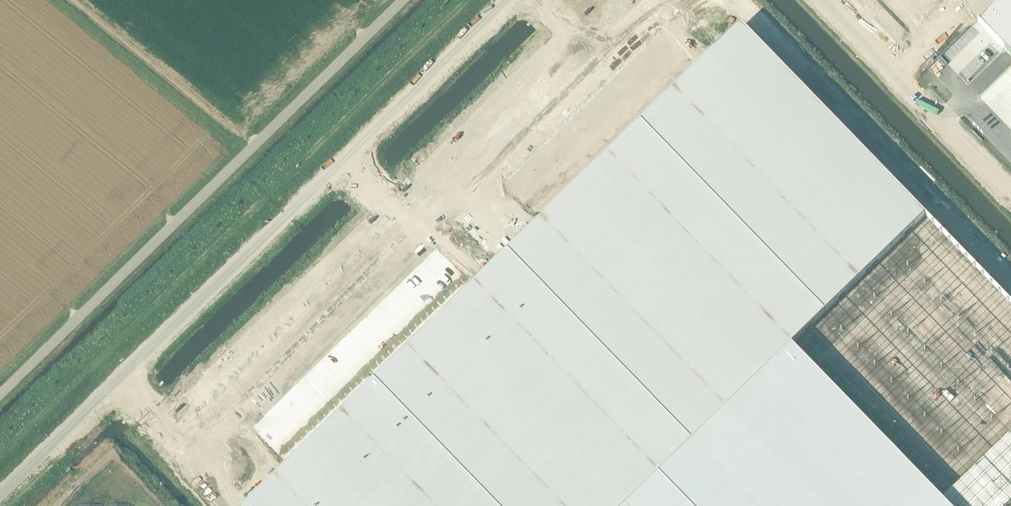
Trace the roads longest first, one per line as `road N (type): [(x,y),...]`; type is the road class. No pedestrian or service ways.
road 1 (tertiary): [(0,494),(509,0)]
road 2 (unclassified): [(0,395),(403,0)]
road 3 (tertiary): [(821,0),(1010,195)]

